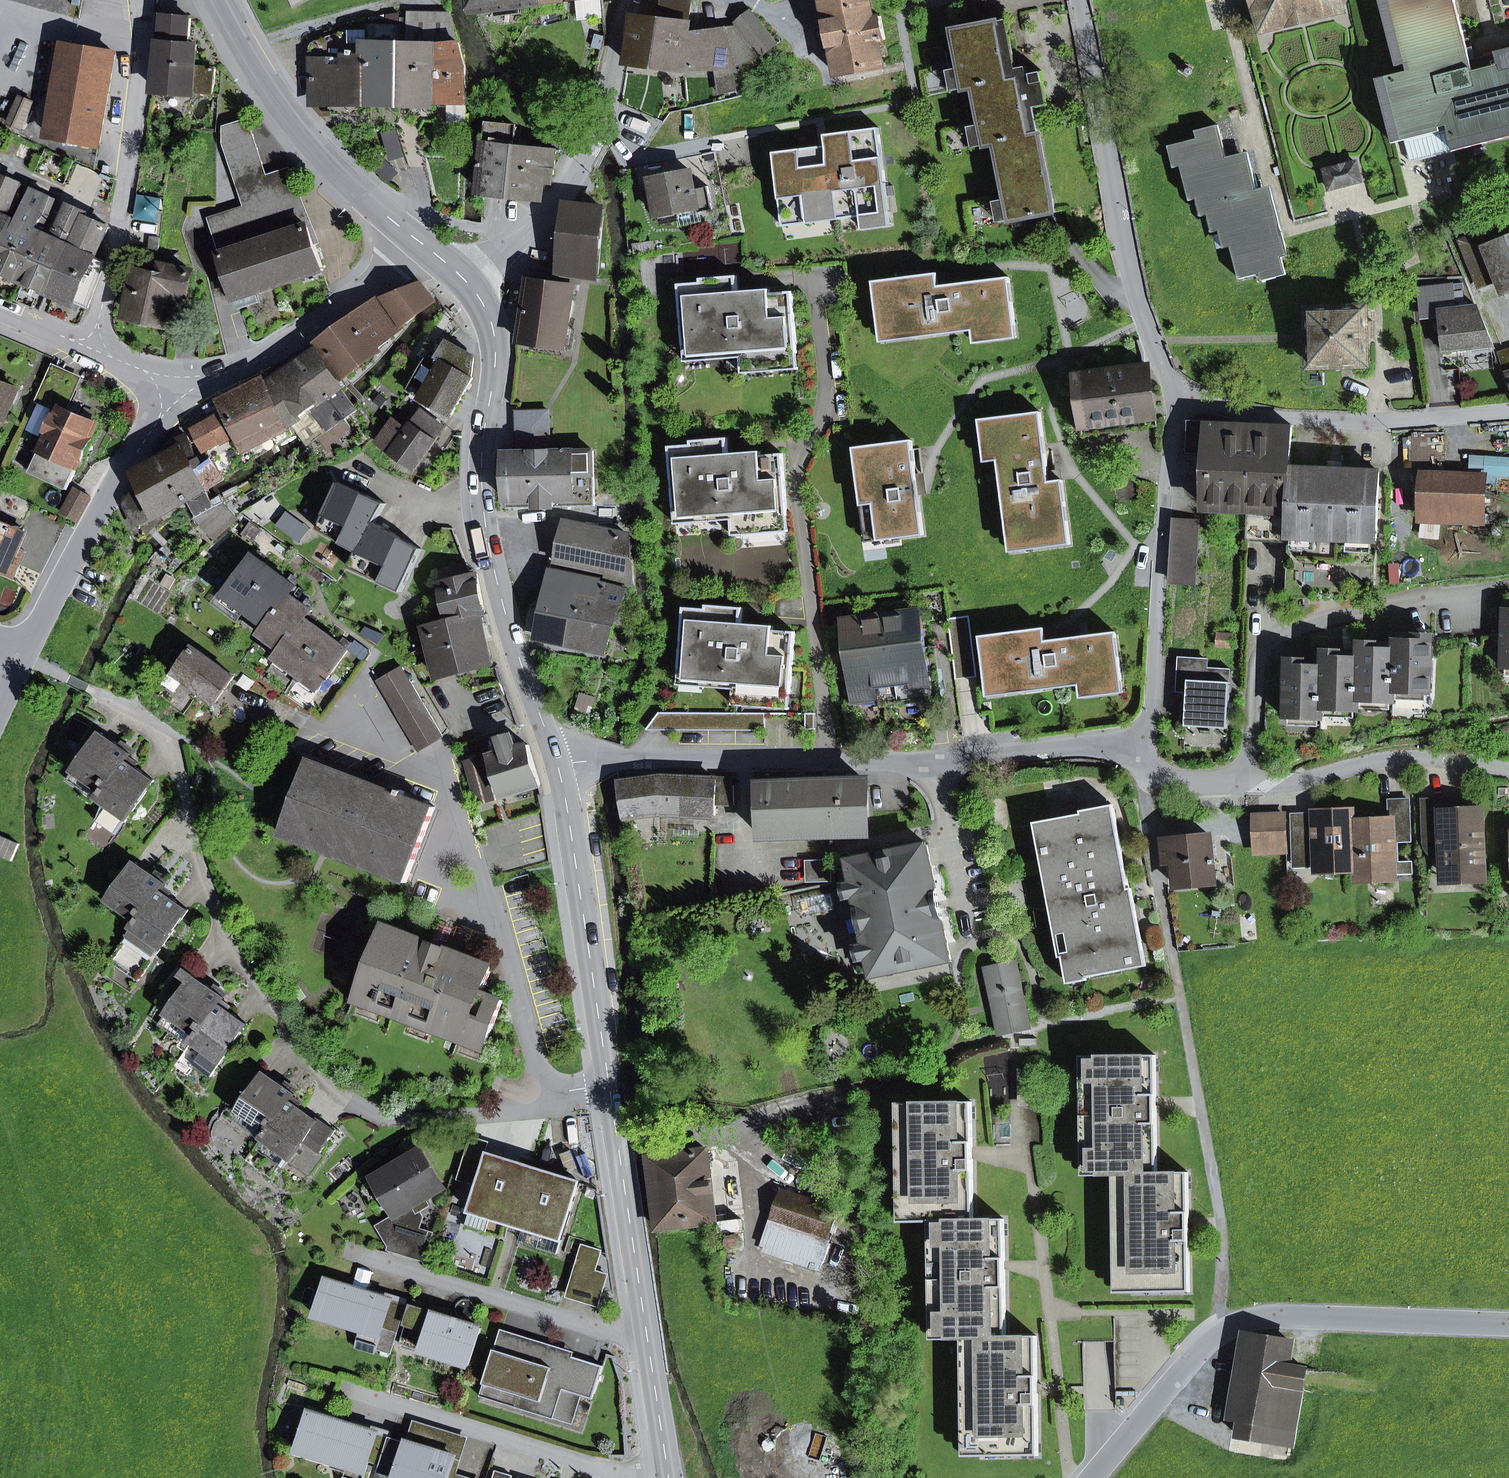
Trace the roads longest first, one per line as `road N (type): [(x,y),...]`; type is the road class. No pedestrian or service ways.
road 1 (residential): [(586,1093),(495,1112),(398,1117),(363,1109),(296,1039),(238,955),(195,851),(174,736),(100,696)]
road 2 (residential): [(554,757),(938,762),(1118,743)]
road 3 (secondary): [(463,283),(480,304),(493,354),(484,522),(518,661),(554,757)]
road 4 (residential): [(1090,1477),(1204,1341),(1248,1319),(1508,1325)]
road 5 (residential): [(1080,0),(1123,242),(1145,323),(1179,398)]
road 6 (residential): [(586,1093),(539,1070),(445,778),(405,762)]
road 7 (residential): [(1247,786),(1257,661),(1274,637),(1421,597),(1508,584)]
road 8 (residential): [(1179,398),(1150,721),(1118,743)]
road 9 (residential): [(629,0),(602,120),(580,162),(536,223),(463,283)]
road 10 (secondary): [(554,757),(609,1088)]
road 11 (residential): [(1179,398),(1315,421),(1508,412)]
road 12 (residential): [(344,1249),(610,1332),(646,1328)]
road 13 (secondary): [(218,0),(308,138),(416,241)]
road 14 (residential): [(191,391),(152,430),(26,649)]
road 15 (residential): [(401,1406),(628,1475),(668,1474)]
road 16 (residential): [(416,241),(323,321),(191,391)]
road 17 (residential): [(1508,771),(1395,757),(1286,786),(1247,786)]
road 18 (secondary): [(609,1088),(646,1328)]
road 19 (residential): [(191,391),(0,309)]
road 20 (secondary): [(646,1328),(668,1474)]
road 21 (residential): [(1247,786),(1167,778),(1118,743)]

